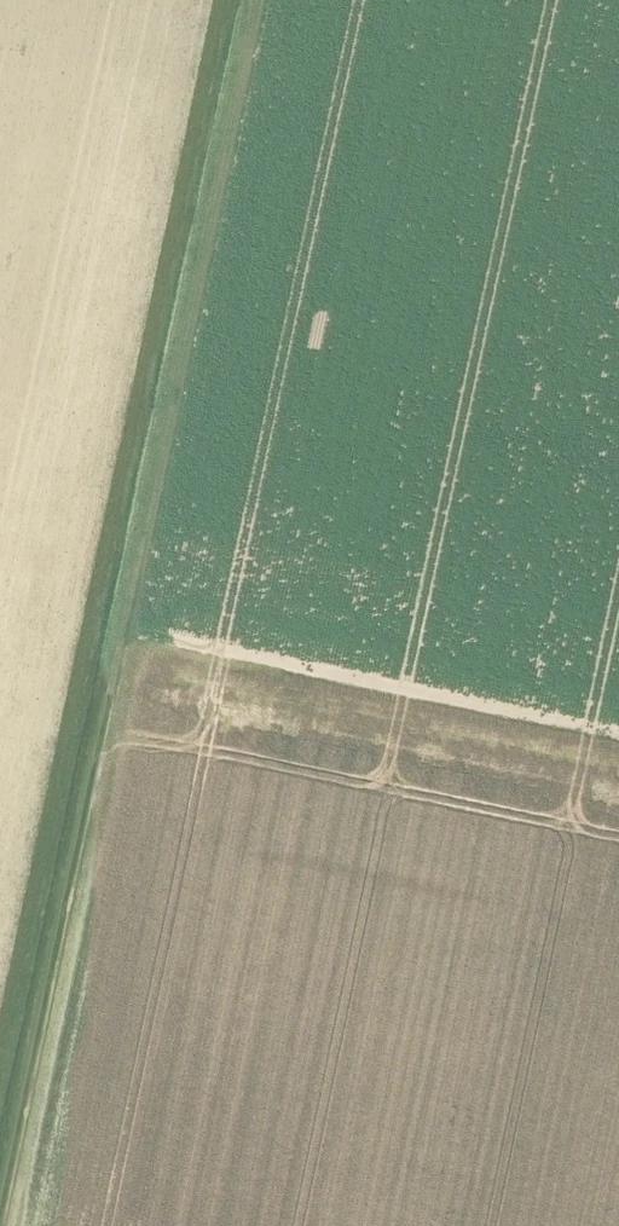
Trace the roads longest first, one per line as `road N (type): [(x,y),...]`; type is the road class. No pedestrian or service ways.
road 1 (track): [(0,1192),(253,0)]

